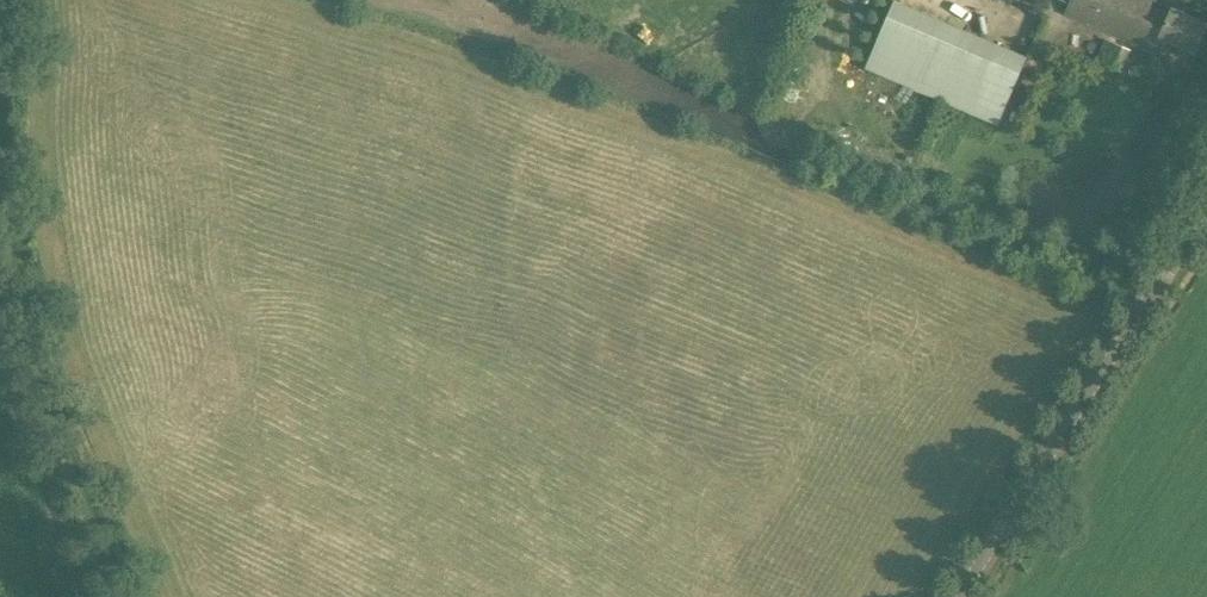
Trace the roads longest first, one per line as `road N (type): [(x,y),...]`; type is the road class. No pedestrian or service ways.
road 1 (track): [(126,596),(34,362),(4,141),(8,0)]
road 2 (tertiary): [(959,596),(1206,204)]

